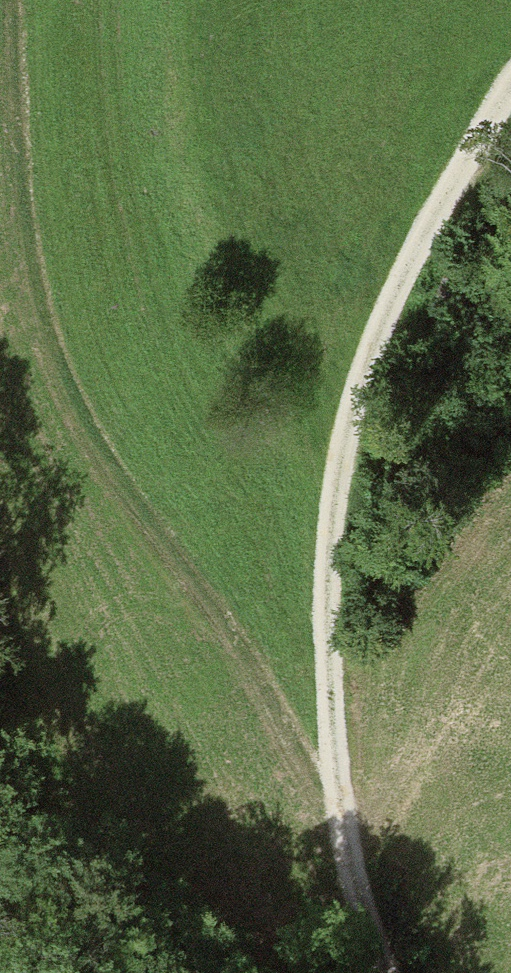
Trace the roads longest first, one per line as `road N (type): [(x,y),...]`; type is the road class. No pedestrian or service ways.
road 1 (track): [(10,0),(16,202),(41,301),(86,416),(335,802)]
road 2 (track): [(357,903),(335,802),(325,628),(331,507),(359,385),(423,235),(510,82)]

